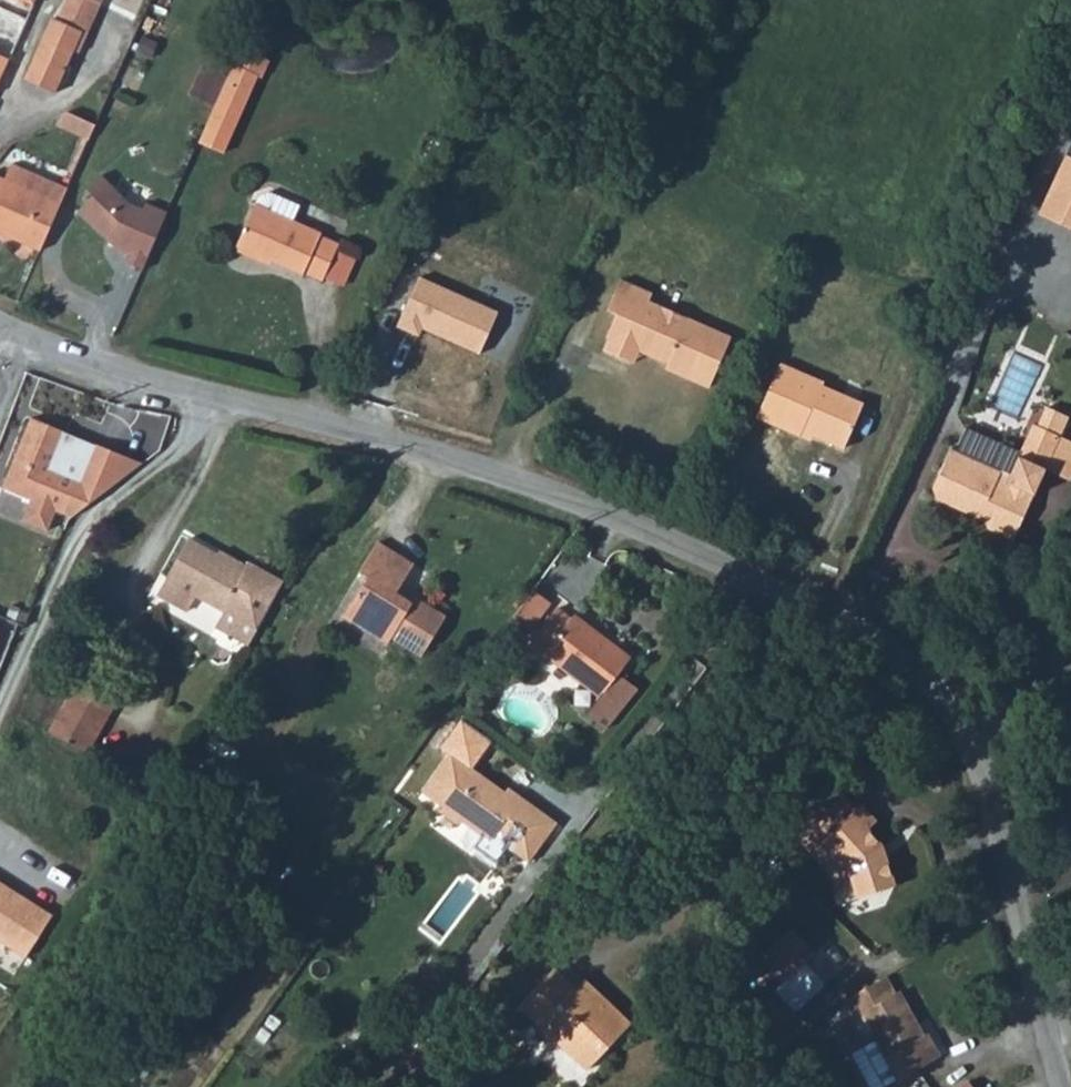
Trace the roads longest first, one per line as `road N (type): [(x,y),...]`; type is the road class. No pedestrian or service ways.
road 1 (residential): [(0,325),(106,368),(515,479),(677,546),(897,657),(960,726),(983,775),(1061,1086)]

